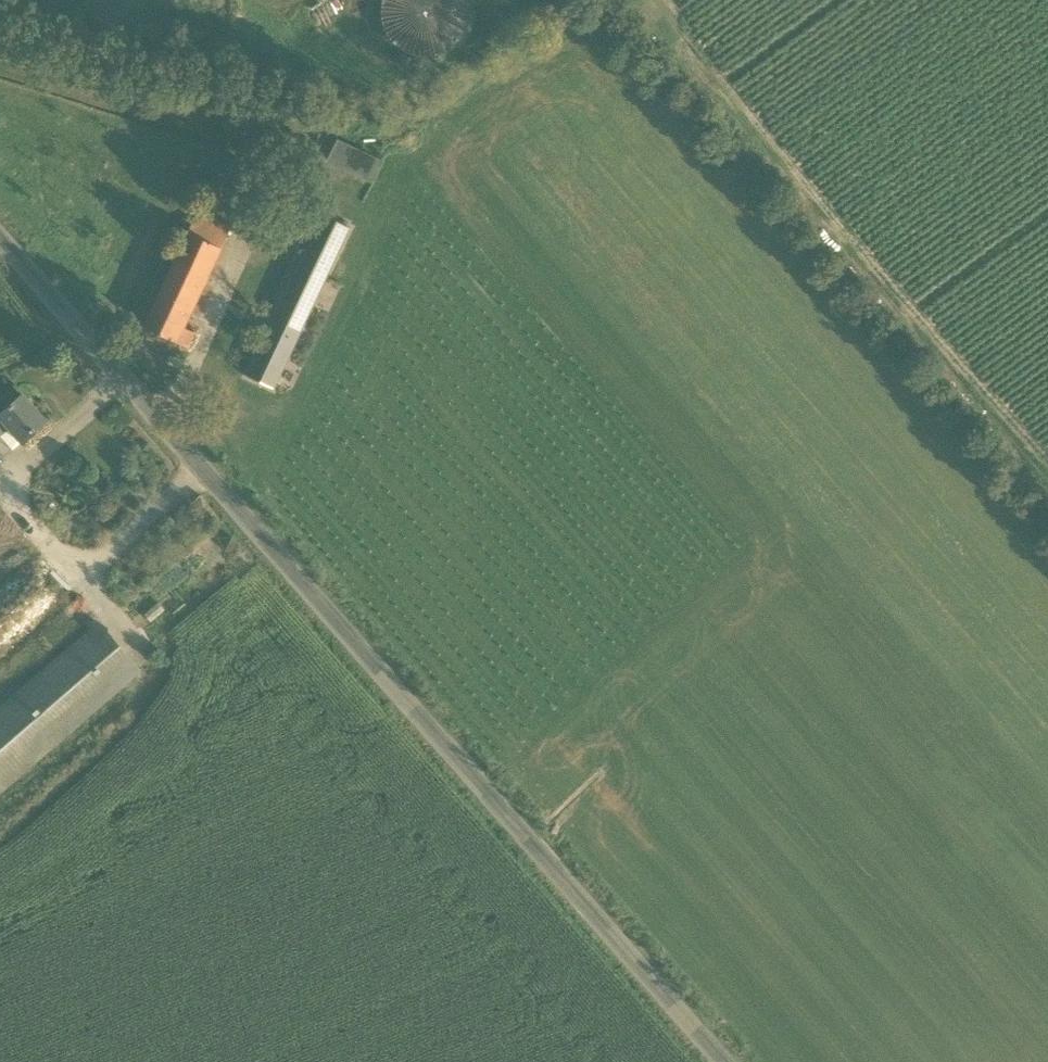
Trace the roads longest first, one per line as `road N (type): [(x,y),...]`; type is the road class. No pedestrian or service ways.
road 1 (unclassified): [(718,1061),(0,237)]

